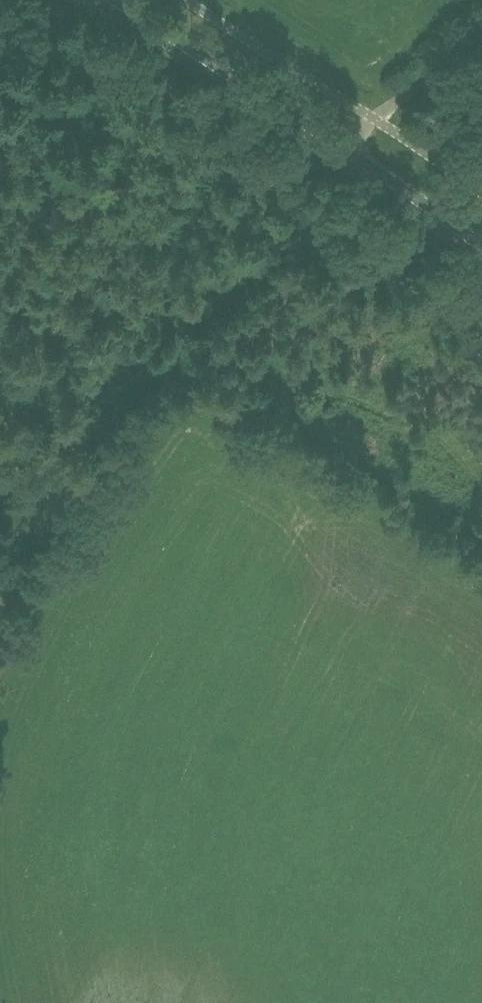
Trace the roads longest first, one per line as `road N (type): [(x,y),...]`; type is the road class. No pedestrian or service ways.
road 1 (primary): [(349,158),(105,0)]
road 2 (unclassified): [(349,158),(378,123),(481,43)]
road 3 (primary): [(481,261),(349,158)]

